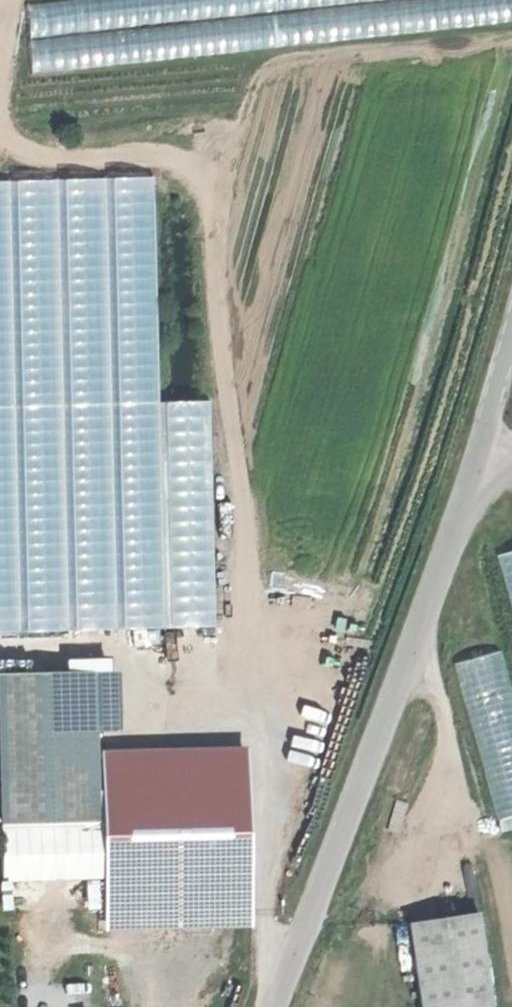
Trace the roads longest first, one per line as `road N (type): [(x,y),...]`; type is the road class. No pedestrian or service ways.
road 1 (track): [(0,138),(26,161),(62,170),(150,164),(225,200),(273,990)]
road 2 (unclassified): [(266,1006),(477,472)]
road 3 (unclassified): [(477,472),(511,335)]

